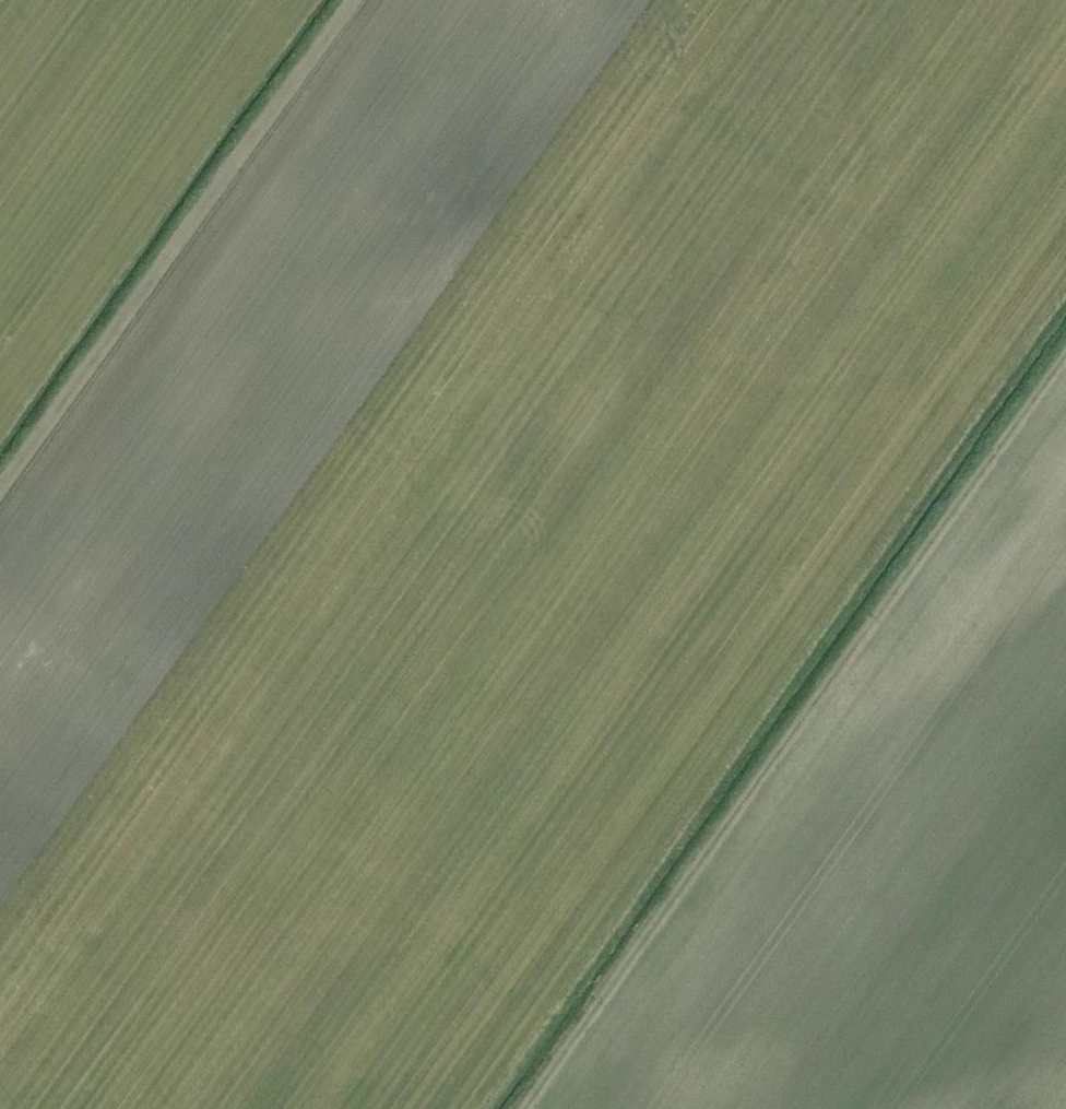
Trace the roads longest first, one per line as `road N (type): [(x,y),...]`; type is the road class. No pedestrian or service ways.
road 1 (track): [(531,1108),(1065,359)]
road 2 (track): [(80,394),(359,0)]

